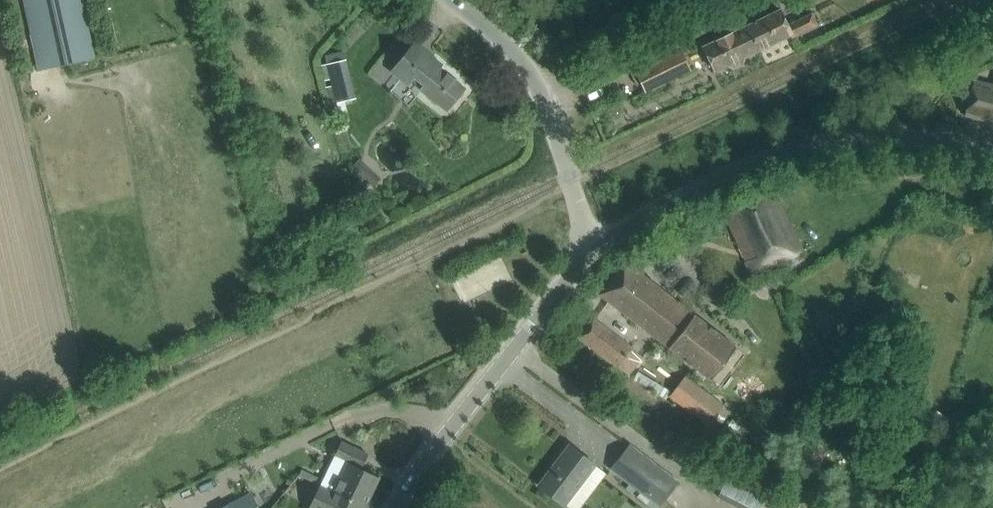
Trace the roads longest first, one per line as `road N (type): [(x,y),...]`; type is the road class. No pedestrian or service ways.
road 1 (unclassified): [(992,145),(855,137),(792,147),(590,246)]
road 2 (unclassified): [(398,507),(590,246)]
road 3 (unclassified): [(590,246),(544,93),(516,49),(460,0)]

